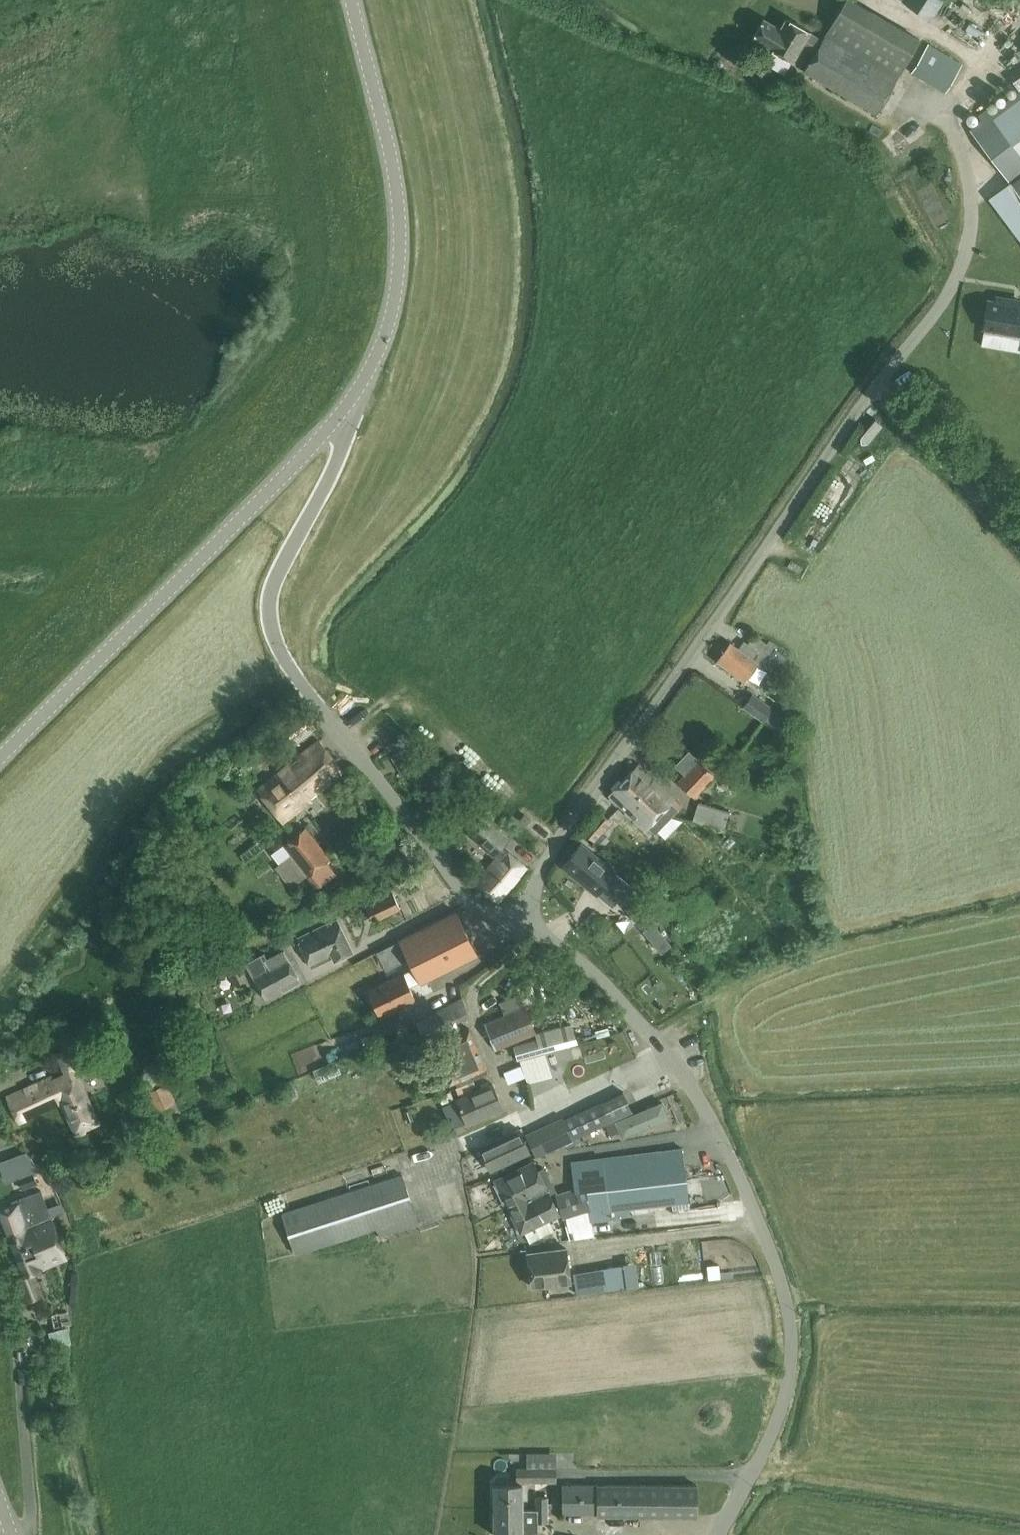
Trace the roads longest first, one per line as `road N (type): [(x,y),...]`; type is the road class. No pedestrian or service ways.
road 1 (unclassified): [(520,925),(571,819),(946,294),(971,224),(971,180)]
road 2 (unclassified): [(719,1534),(786,1391),(792,1330),(782,1282),(736,1170),(690,1087),(591,972),(520,925)]
road 3 (unclassified): [(520,925),(486,911),(457,883),(277,642),(270,610),(276,579),(342,455),(345,409)]
road 4 (tertiary): [(0,761),(345,409)]
road 5 (tertiary): [(345,409),(385,340),(400,262),(395,170),(353,0)]
road 6 (track): [(413,1161),(667,1057)]
road 7 (track): [(566,1476),(750,1477)]

